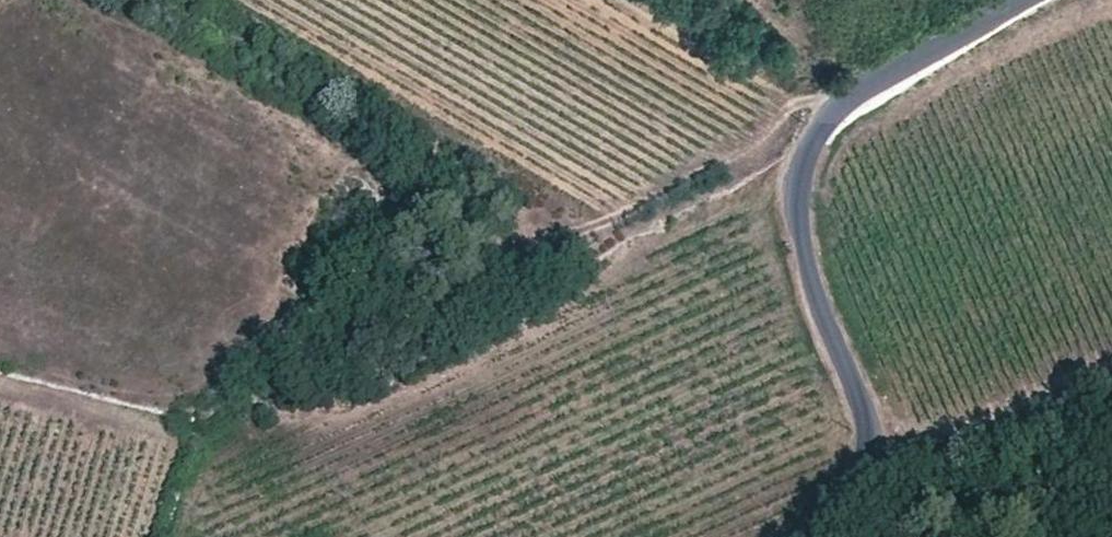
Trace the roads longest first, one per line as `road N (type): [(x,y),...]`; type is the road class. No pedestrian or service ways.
road 1 (tertiary): [(1039,0),(851,104),(810,161),(805,235),(872,453),(862,492),(824,536)]

